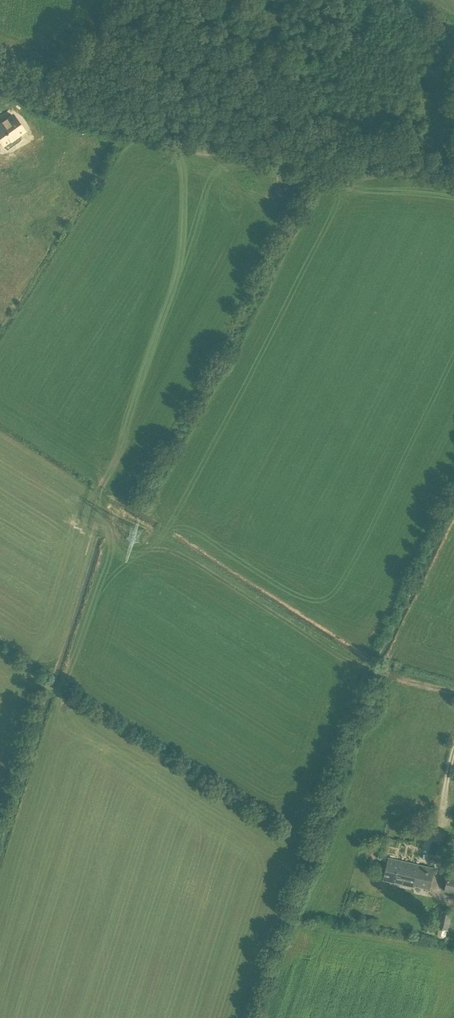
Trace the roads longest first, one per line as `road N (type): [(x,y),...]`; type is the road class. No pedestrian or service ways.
road 1 (track): [(0,70),(51,87),(137,0)]

